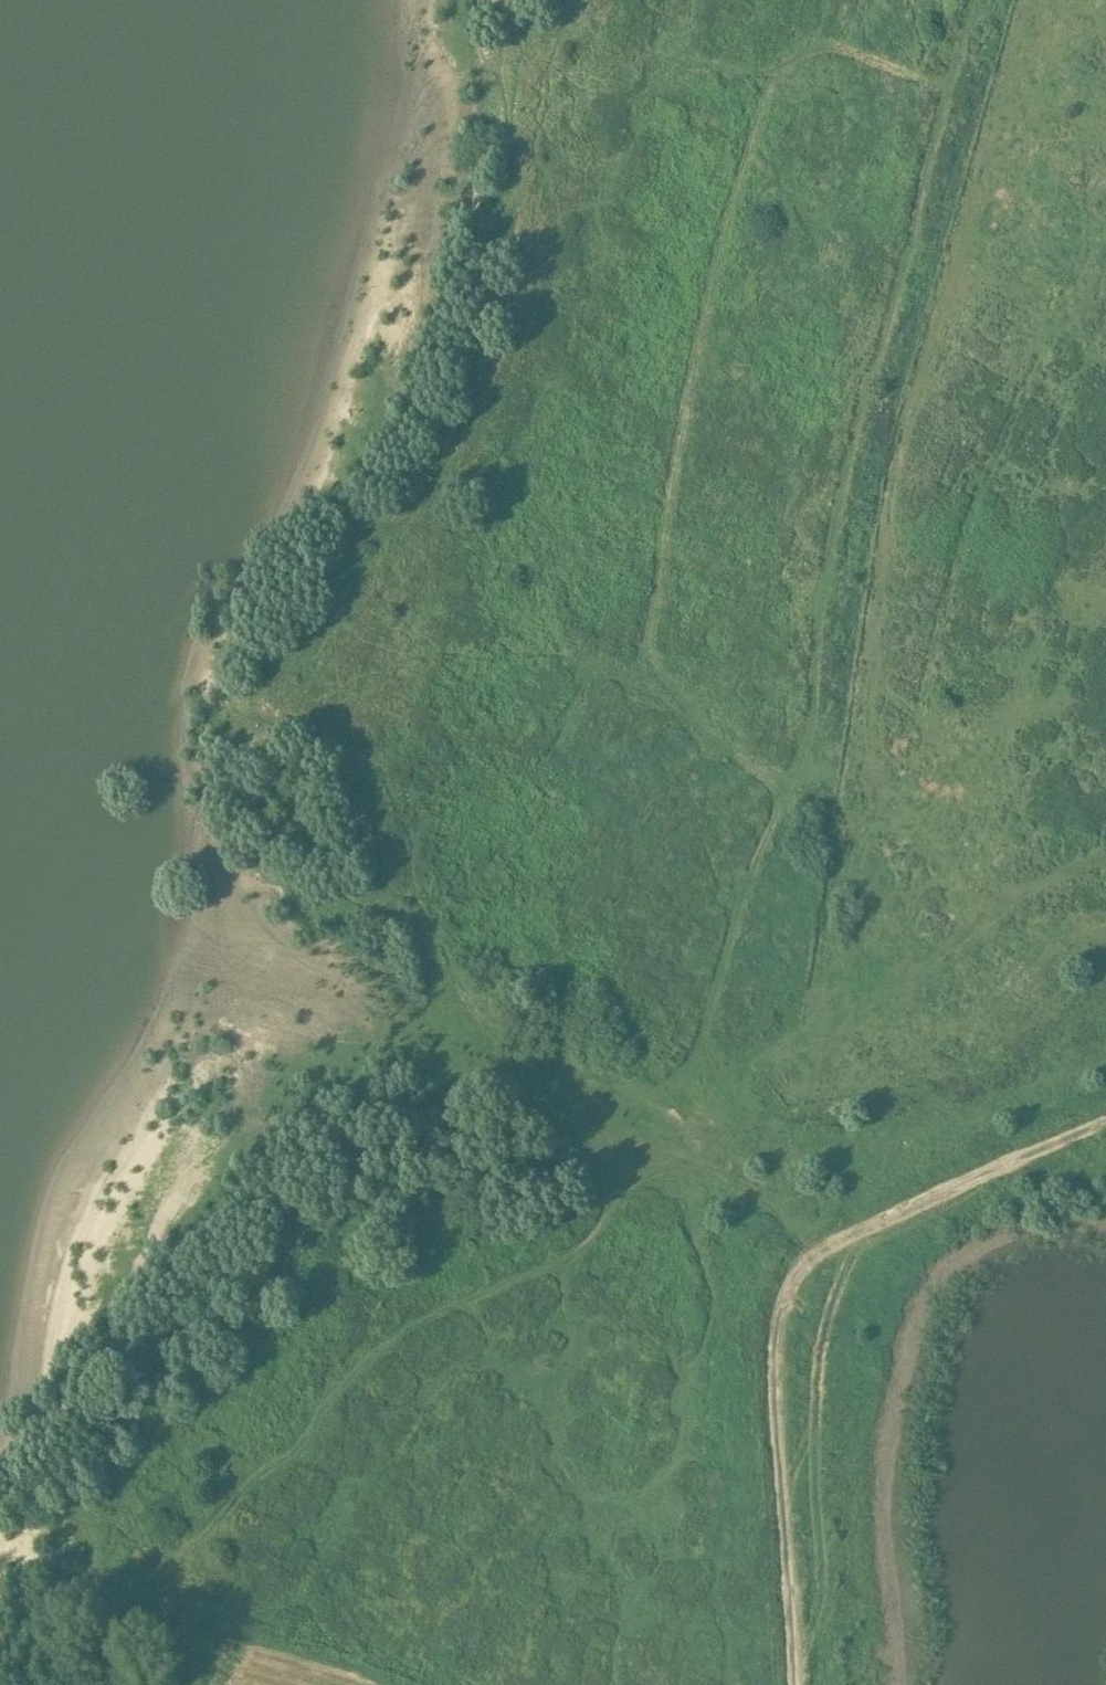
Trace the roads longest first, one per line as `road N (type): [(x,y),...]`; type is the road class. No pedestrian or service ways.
road 1 (track): [(1105,857),(994,909),(856,1013),(782,1050),(717,1068),(702,1056),(705,1013),(773,826),(810,678),(831,508),(968,0)]
road 2 (track): [(805,1684),(771,1313),(795,1265),(927,1198),(1105,1122)]

